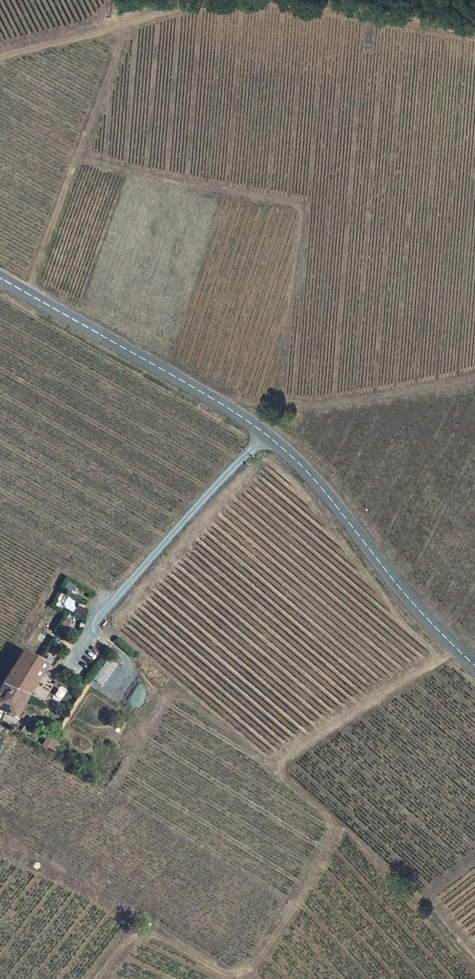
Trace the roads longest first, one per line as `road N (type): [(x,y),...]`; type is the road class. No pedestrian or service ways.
road 1 (track): [(93,978),(147,923),(232,962),(261,953),(332,824),(325,802),(285,772),(284,754),(458,650)]
road 2 (tertiary): [(0,278),(266,433),(303,465),(407,596),(474,666)]
road 3 (track): [(27,293),(126,22)]
road 4 (track): [(332,824),(474,969)]
road 5 (track): [(274,0),(474,32)]
road 6 (track): [(0,57),(126,22)]

